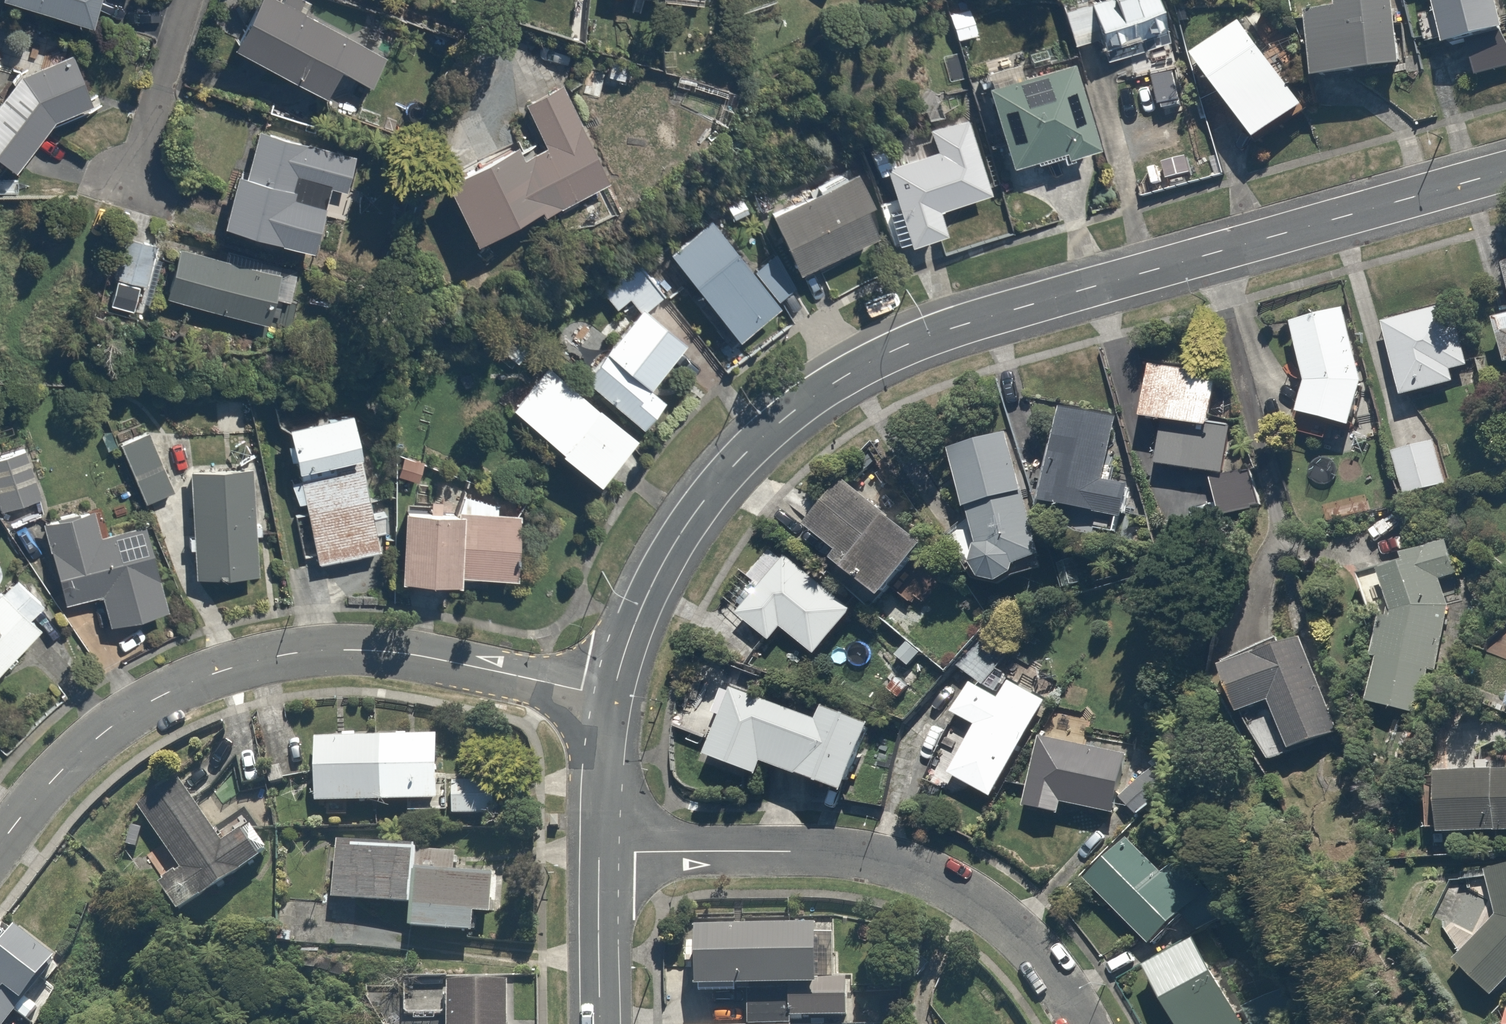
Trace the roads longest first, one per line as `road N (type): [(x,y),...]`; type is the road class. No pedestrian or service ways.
road 1 (tertiary): [(608,703),(654,582),(701,507),(764,438),(853,377),(1001,316),(1505,176)]
road 2 (residential): [(608,703),(361,652),(283,653),(180,681),(121,710),(80,745),(0,845)]
road 3 (residential): [(598,860),(836,859),(920,877),(961,897),(1011,938),(1077,1023)]
road 4 (residential): [(134,184),(190,0)]
road 5 (tertiary): [(600,1023),(598,860)]
road 6 (tertiary): [(598,860),(608,703)]

